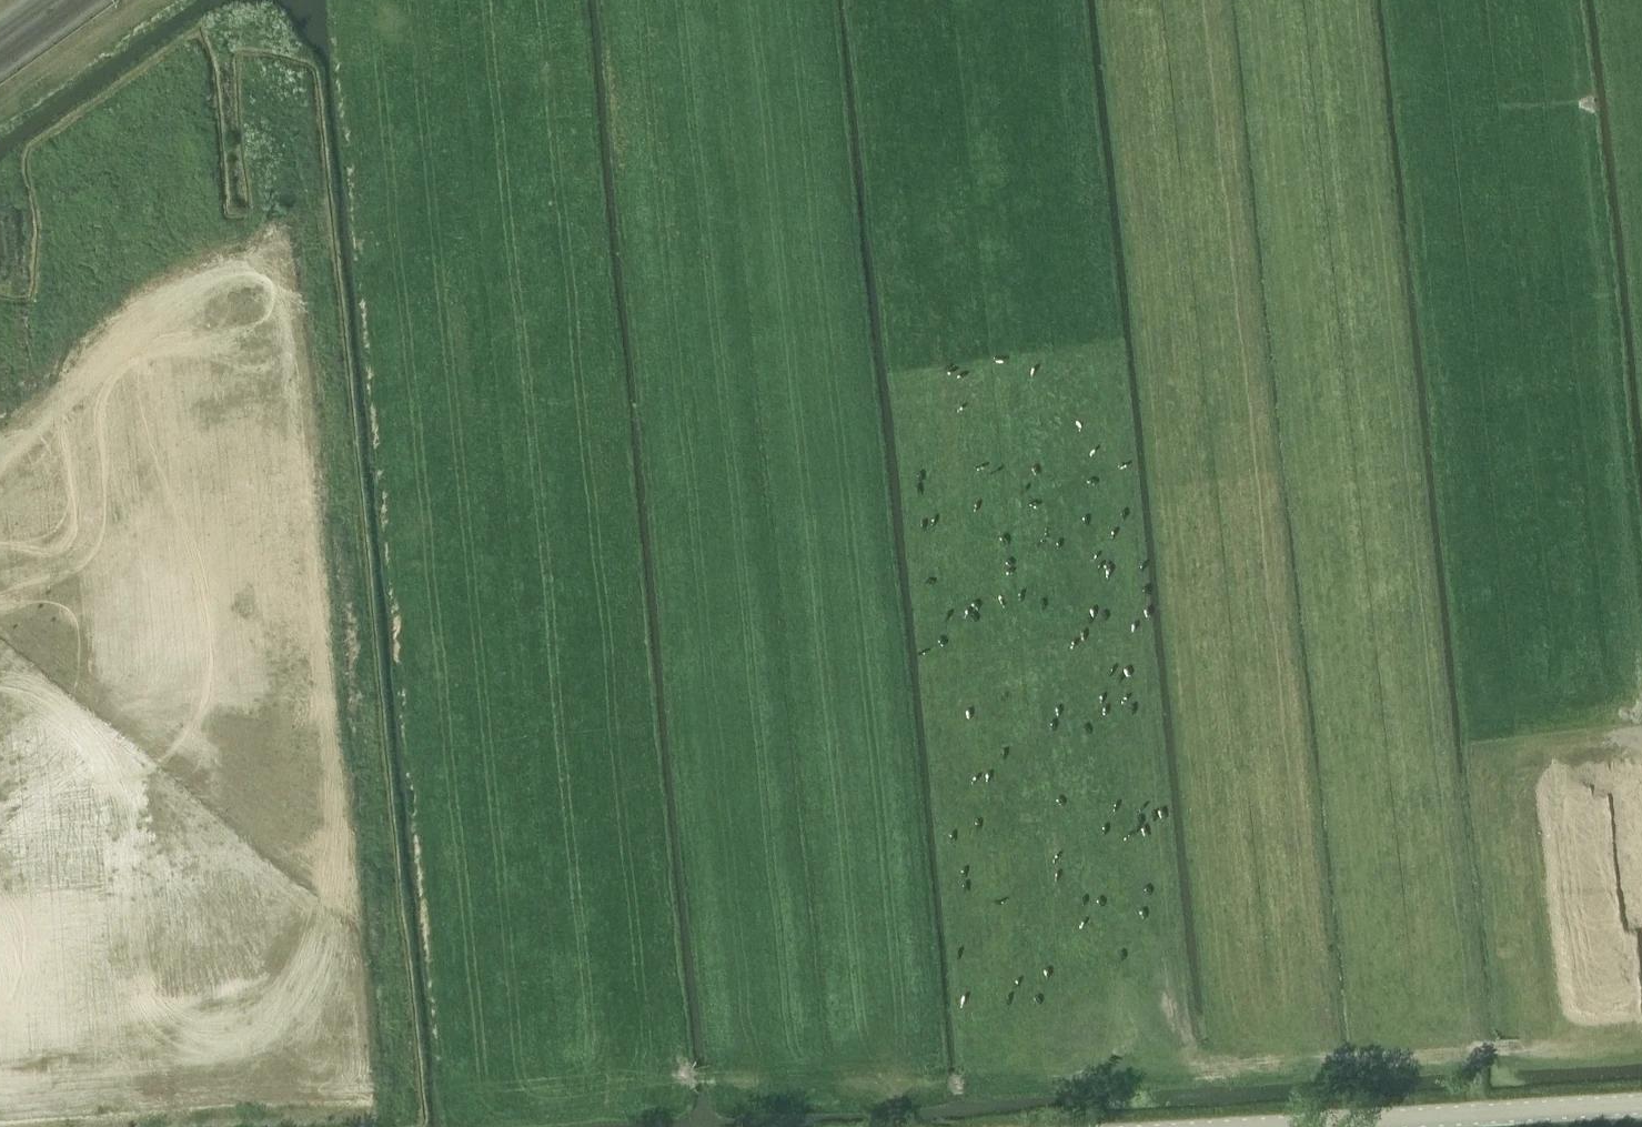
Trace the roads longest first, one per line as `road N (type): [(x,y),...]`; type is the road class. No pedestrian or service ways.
road 1 (unclassified): [(1220,1126),(1641,1100)]

